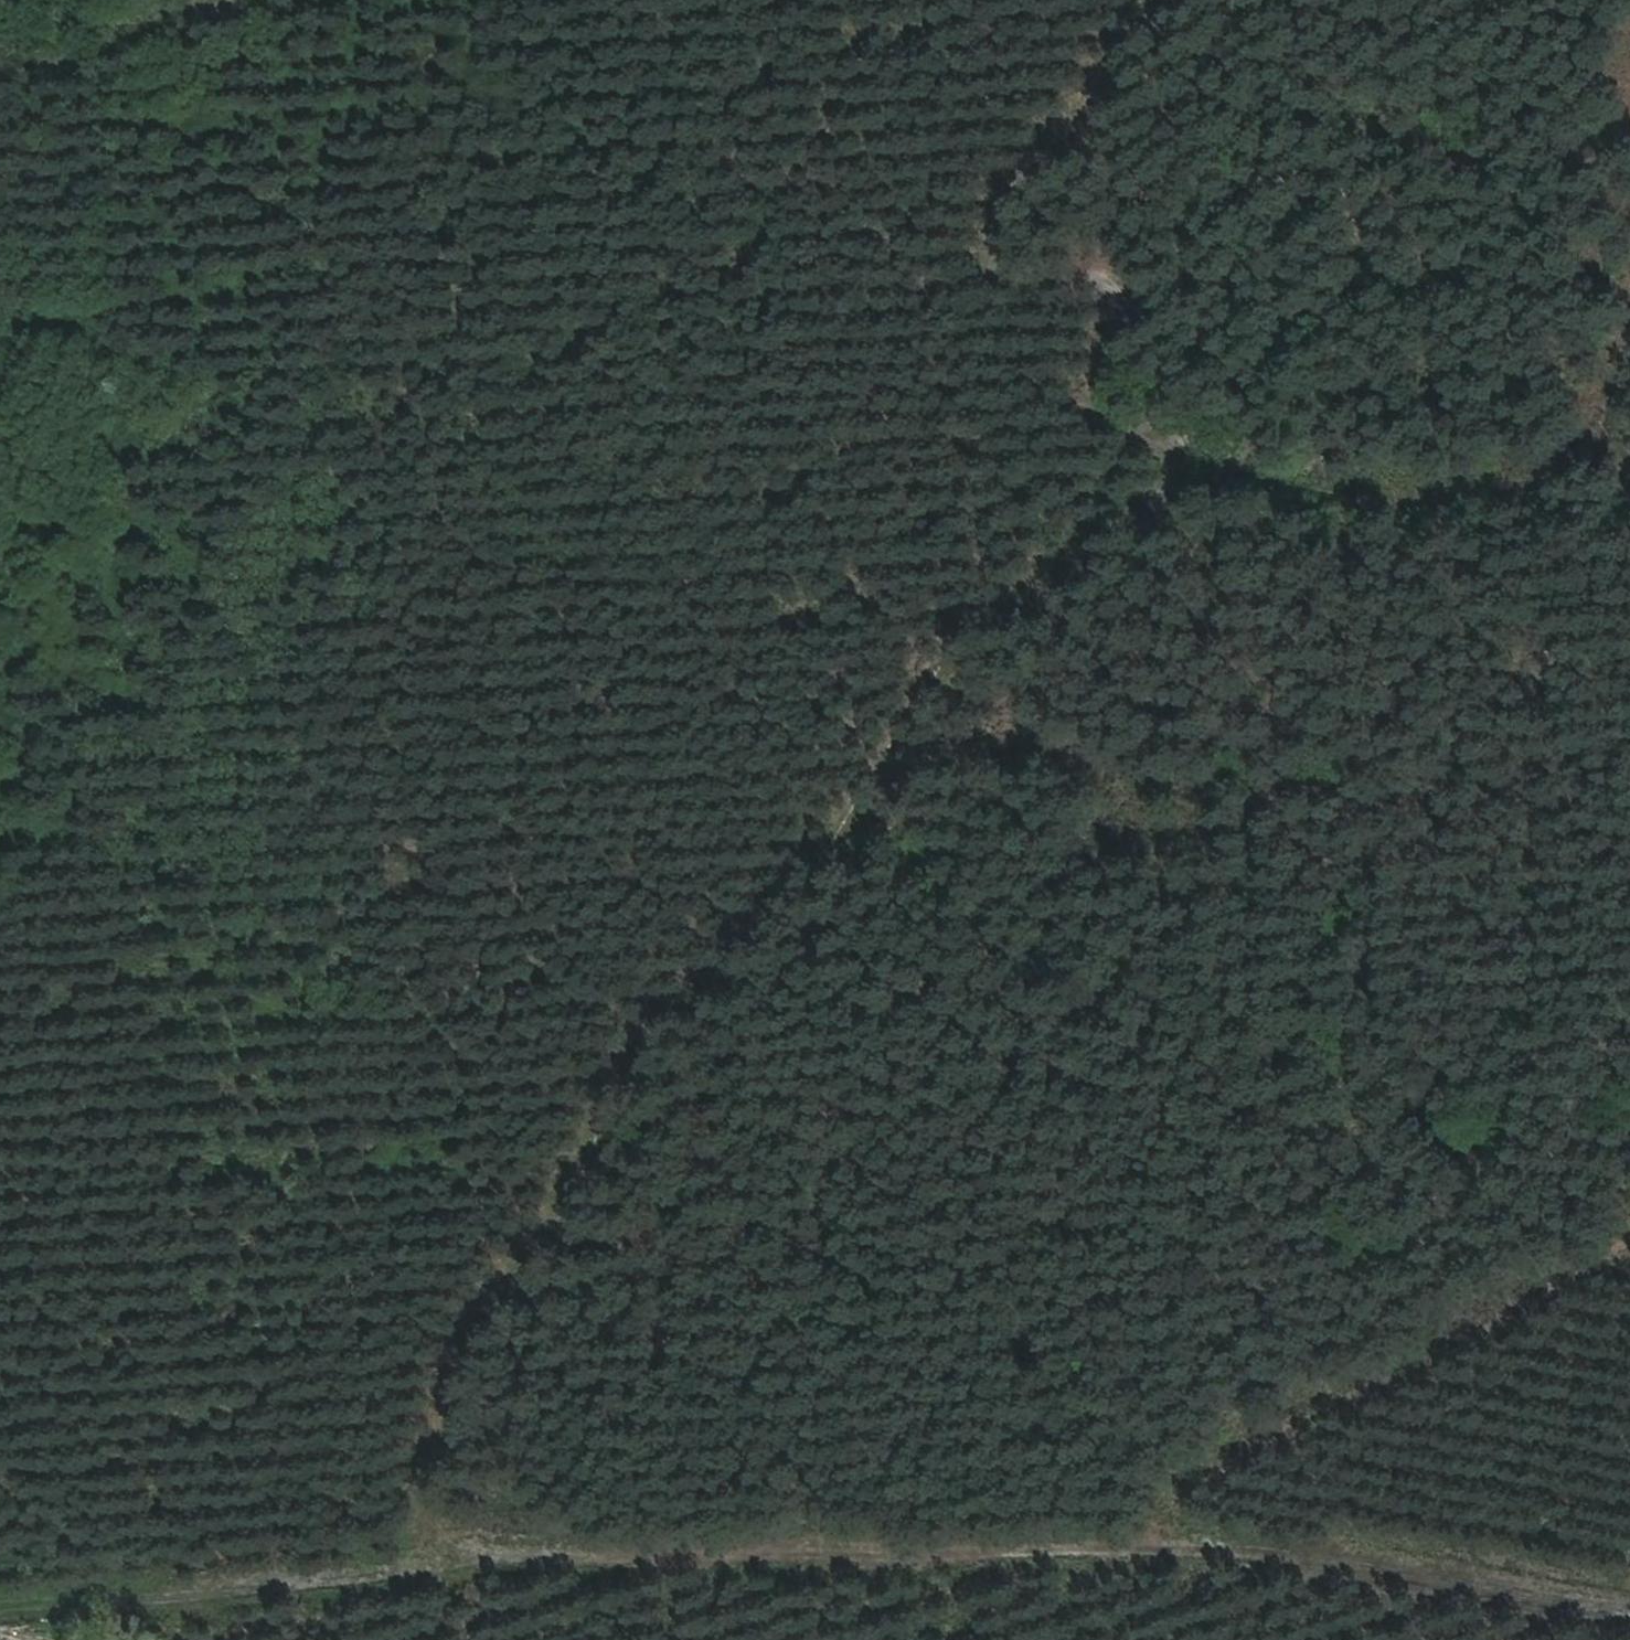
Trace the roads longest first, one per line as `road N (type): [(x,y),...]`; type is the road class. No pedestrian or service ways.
road 1 (track): [(291,1596),(332,1194),(504,874),(1167,0)]
road 2 (track): [(1629,1619),(1307,1560),(612,1547),(291,1596),(0,1611)]

